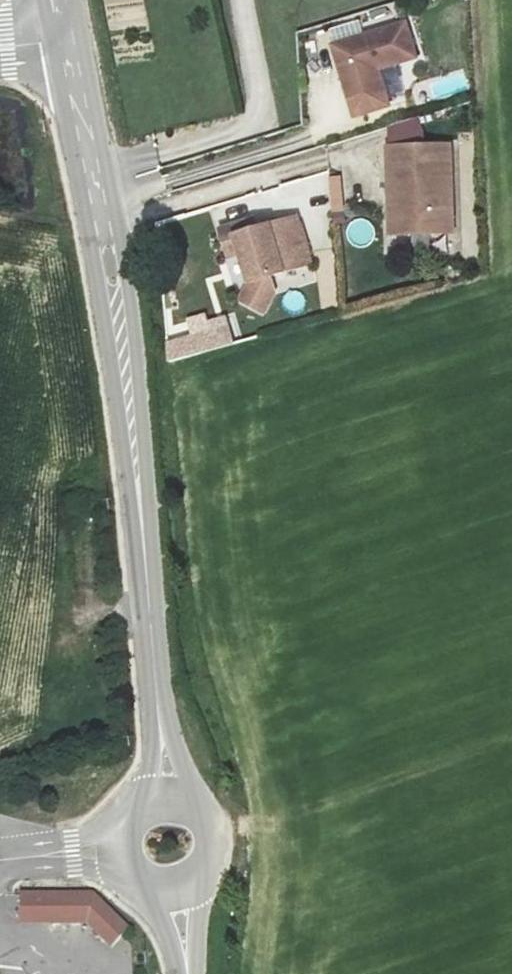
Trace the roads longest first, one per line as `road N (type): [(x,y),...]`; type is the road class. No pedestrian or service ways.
road 1 (unclassified): [(60,0),(124,337),(166,803)]
road 2 (unclassified): [(166,803),(134,818),(125,851),(144,880),(176,886)]
road 3 (unclassified): [(176,886),(193,877),(208,847),(197,816),(166,803)]

